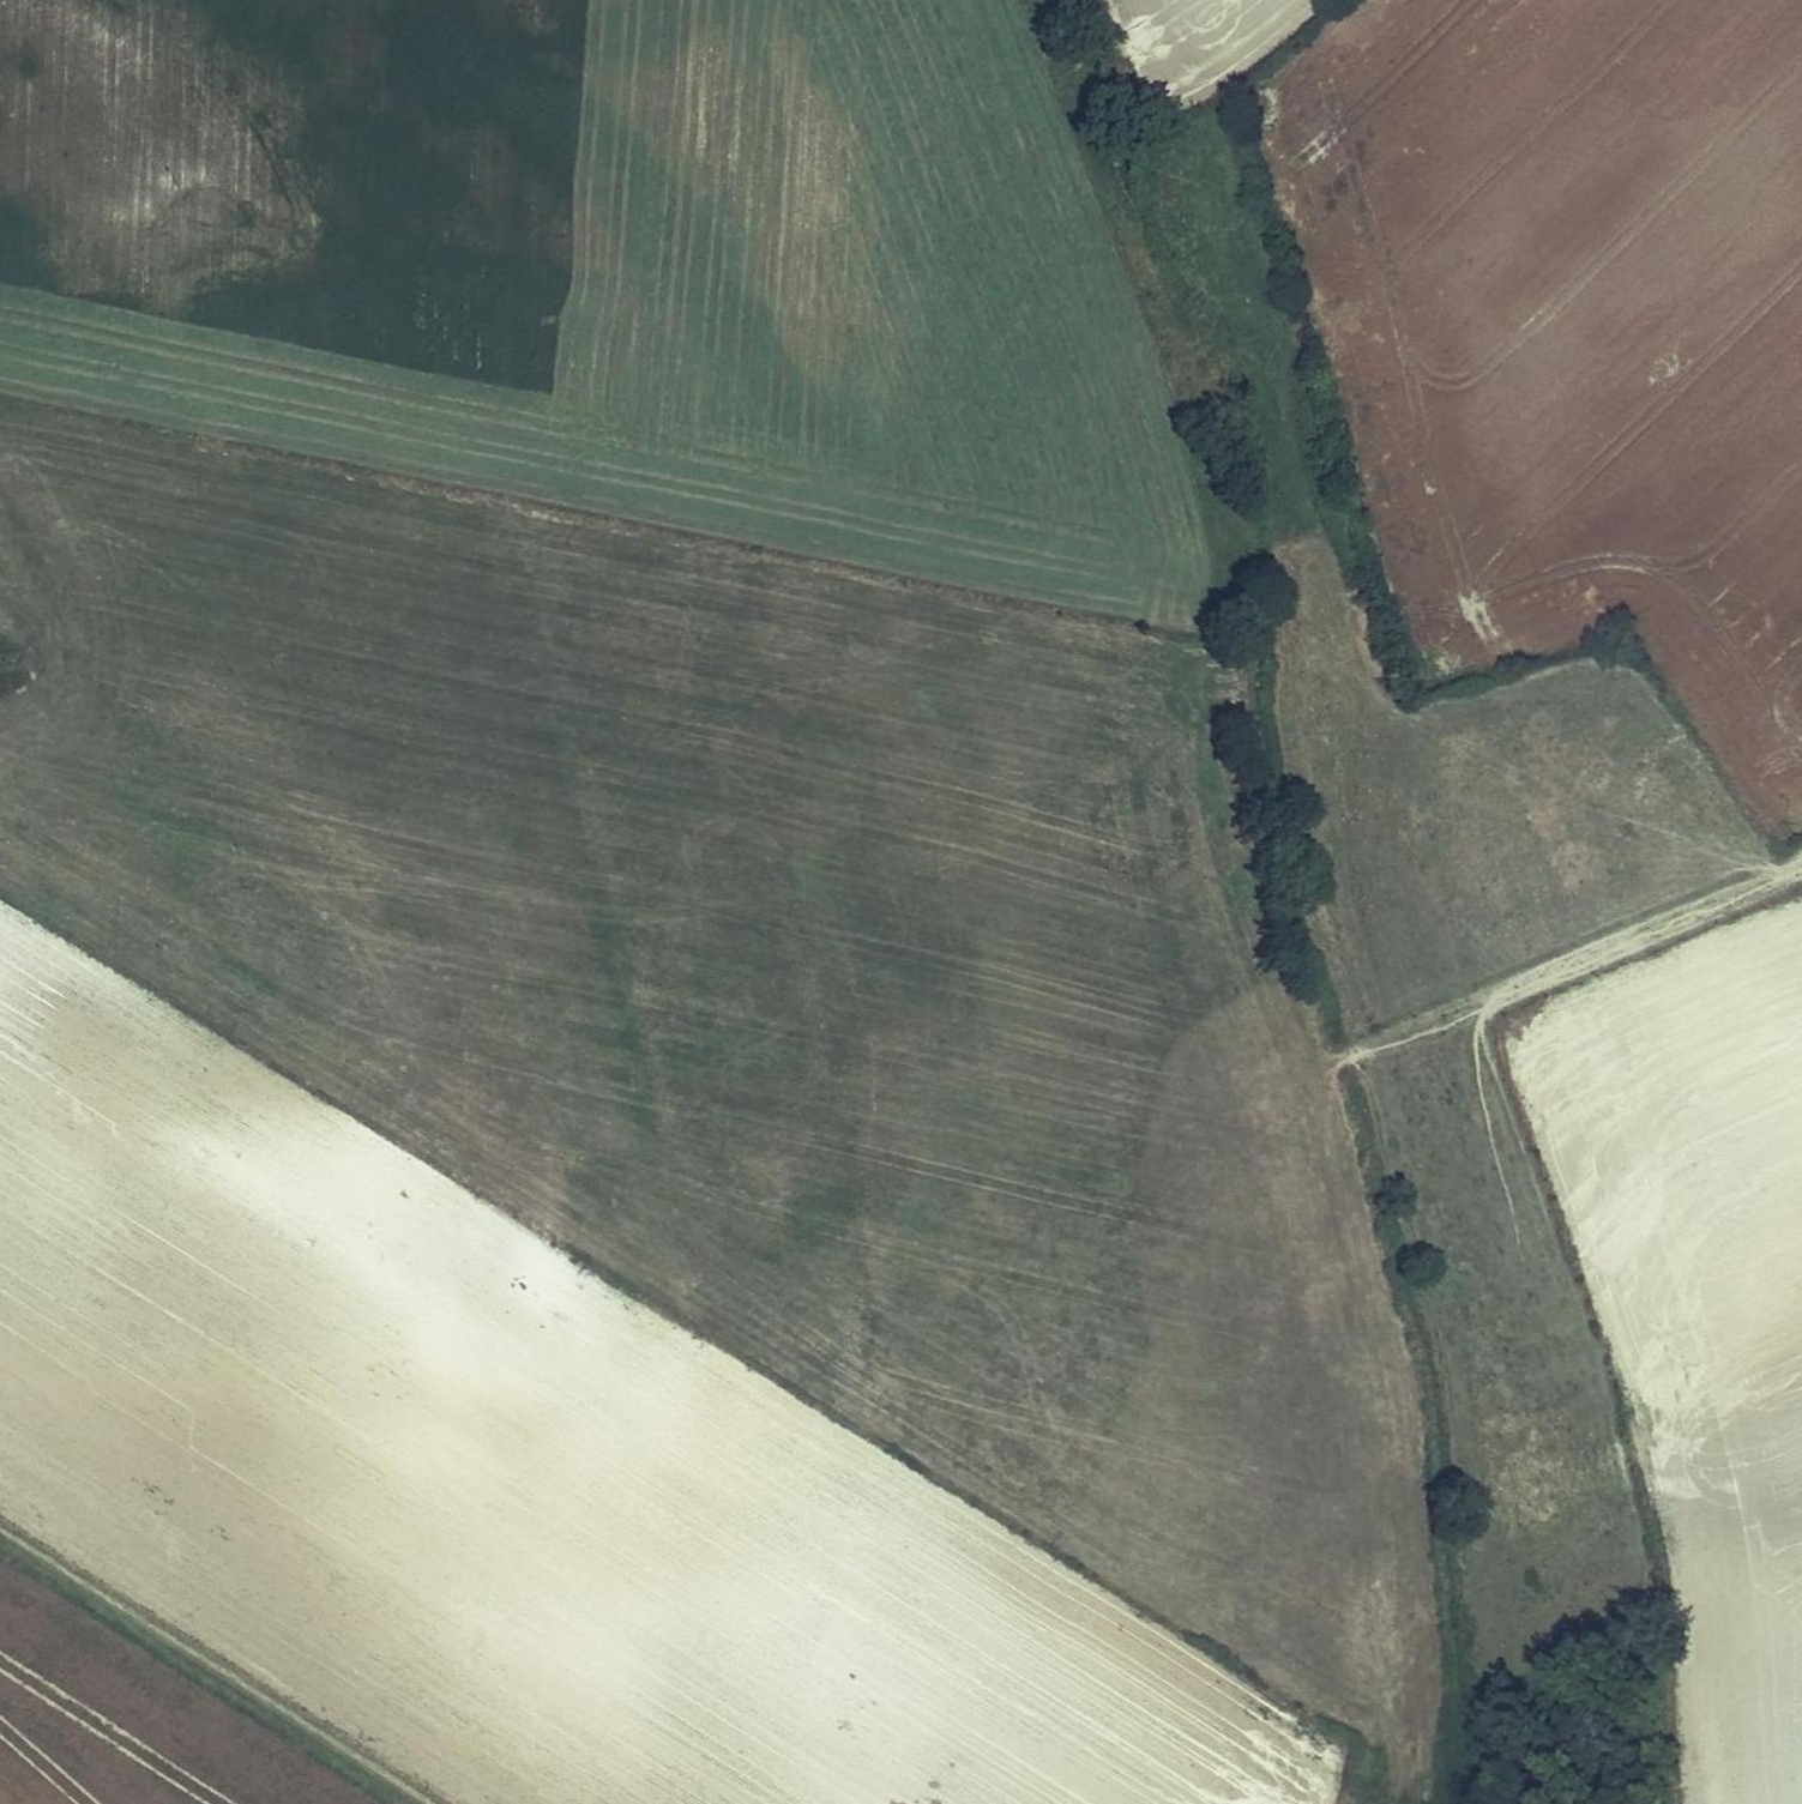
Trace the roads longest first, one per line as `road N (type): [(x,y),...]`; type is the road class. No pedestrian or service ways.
road 1 (track): [(0,1518),(450,1803)]

